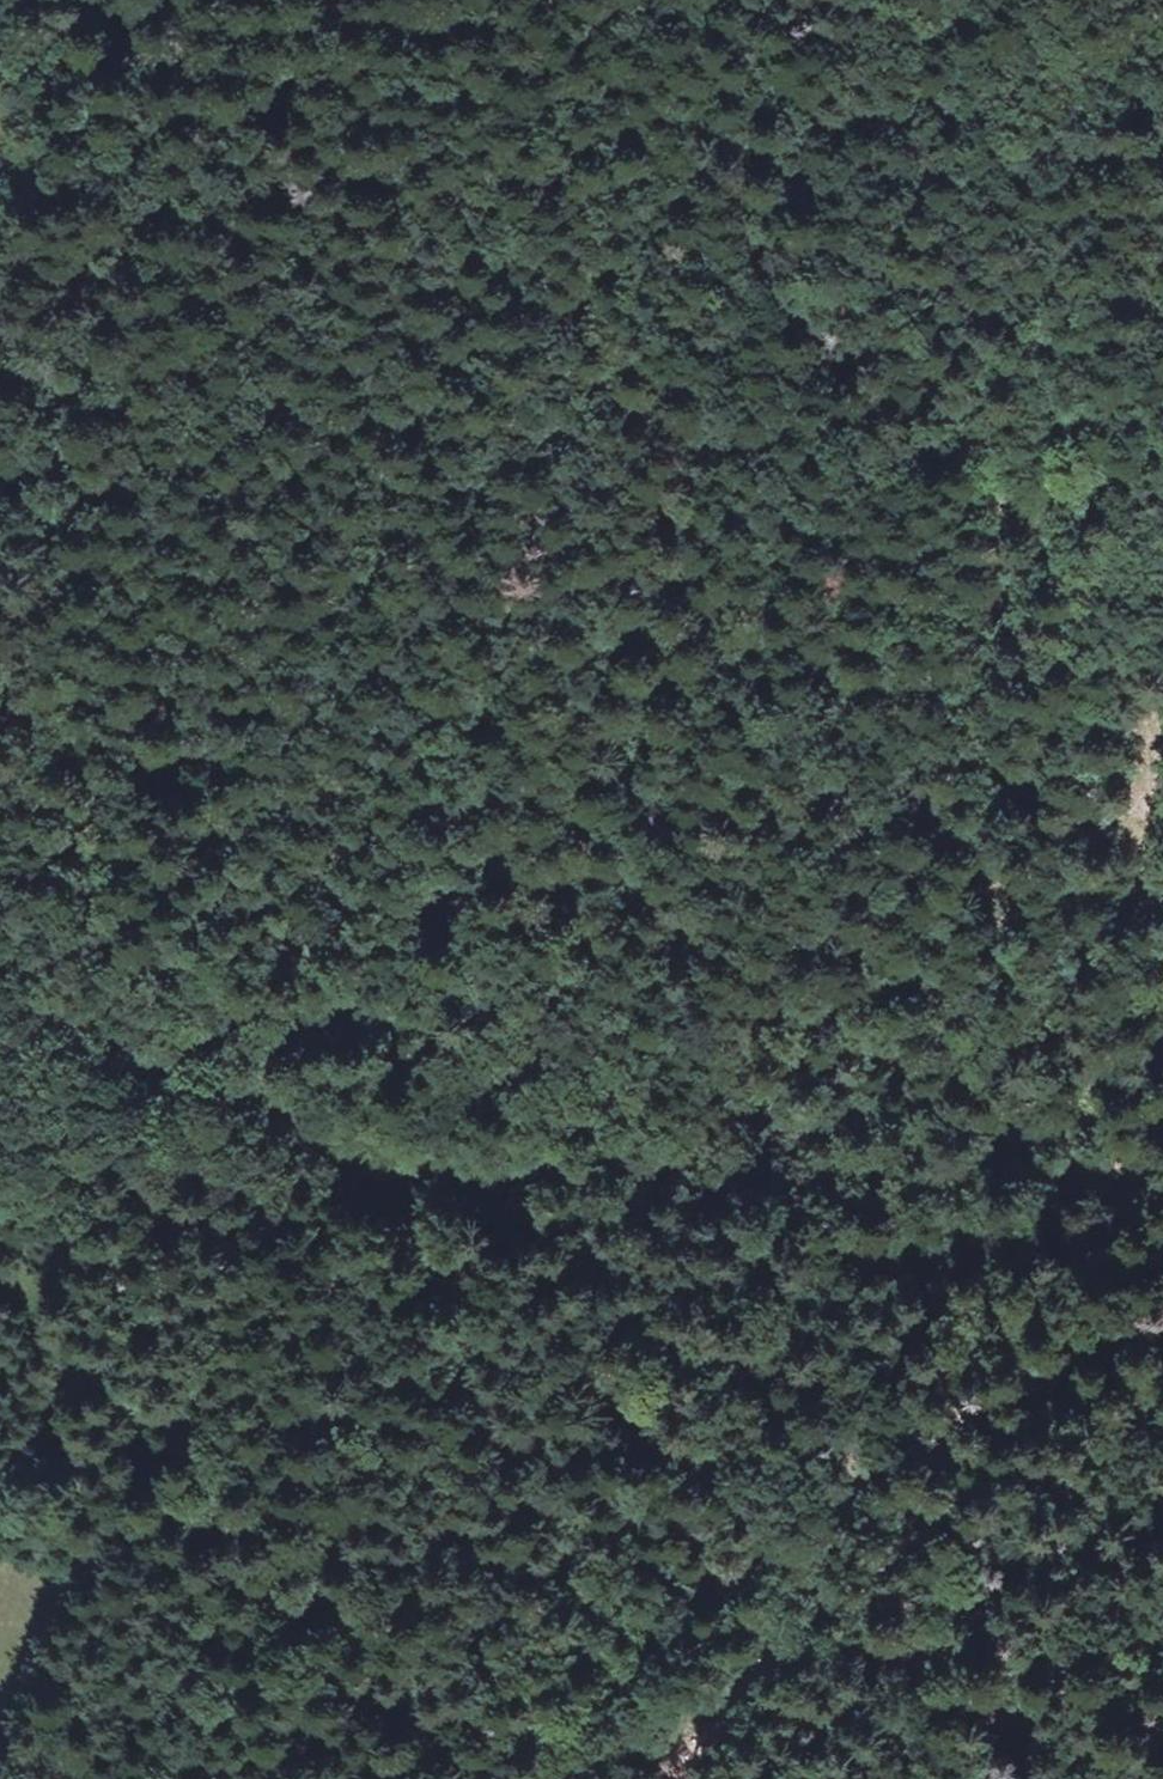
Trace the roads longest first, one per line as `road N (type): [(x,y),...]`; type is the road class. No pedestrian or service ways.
road 1 (track): [(1162,1329),(1033,1362),(873,1473),(801,1590),(632,1778)]

